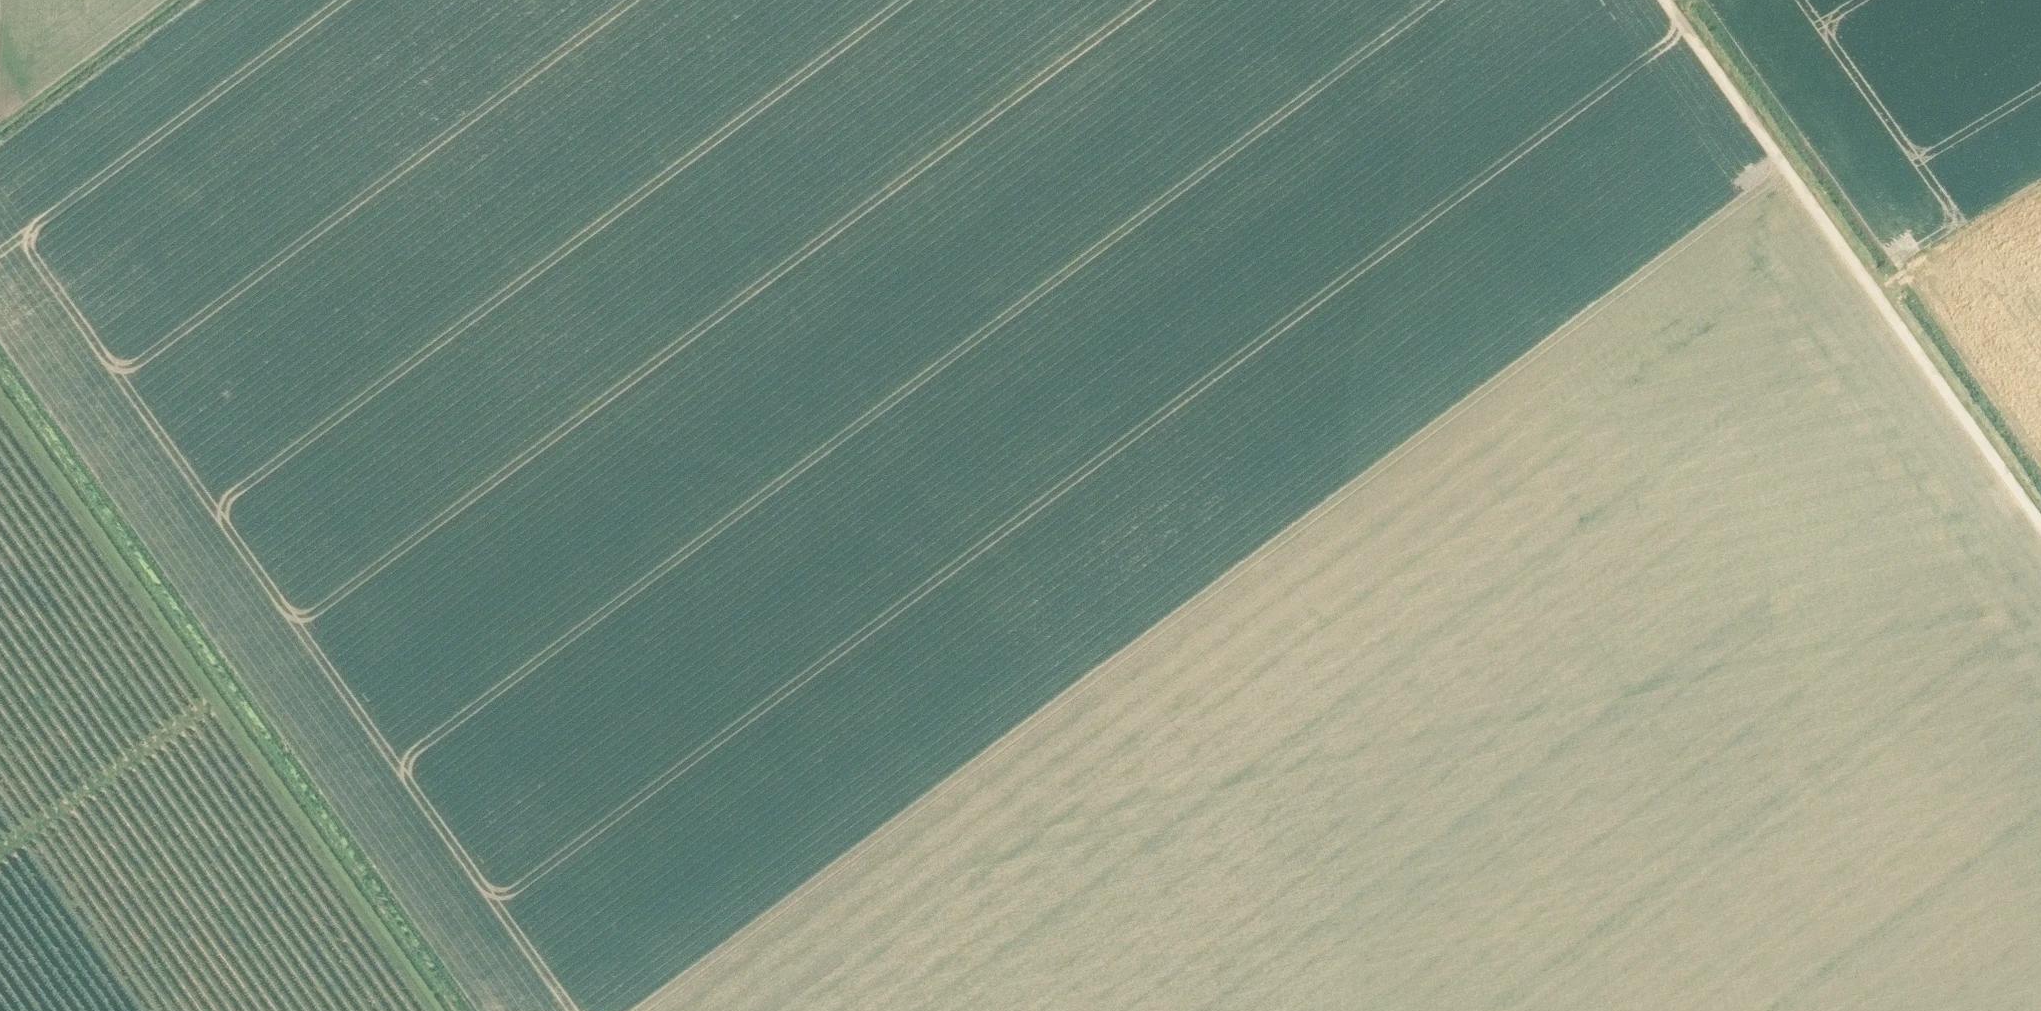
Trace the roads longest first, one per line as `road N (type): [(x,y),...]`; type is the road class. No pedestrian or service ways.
road 1 (track): [(2040,524),(1663,0)]

